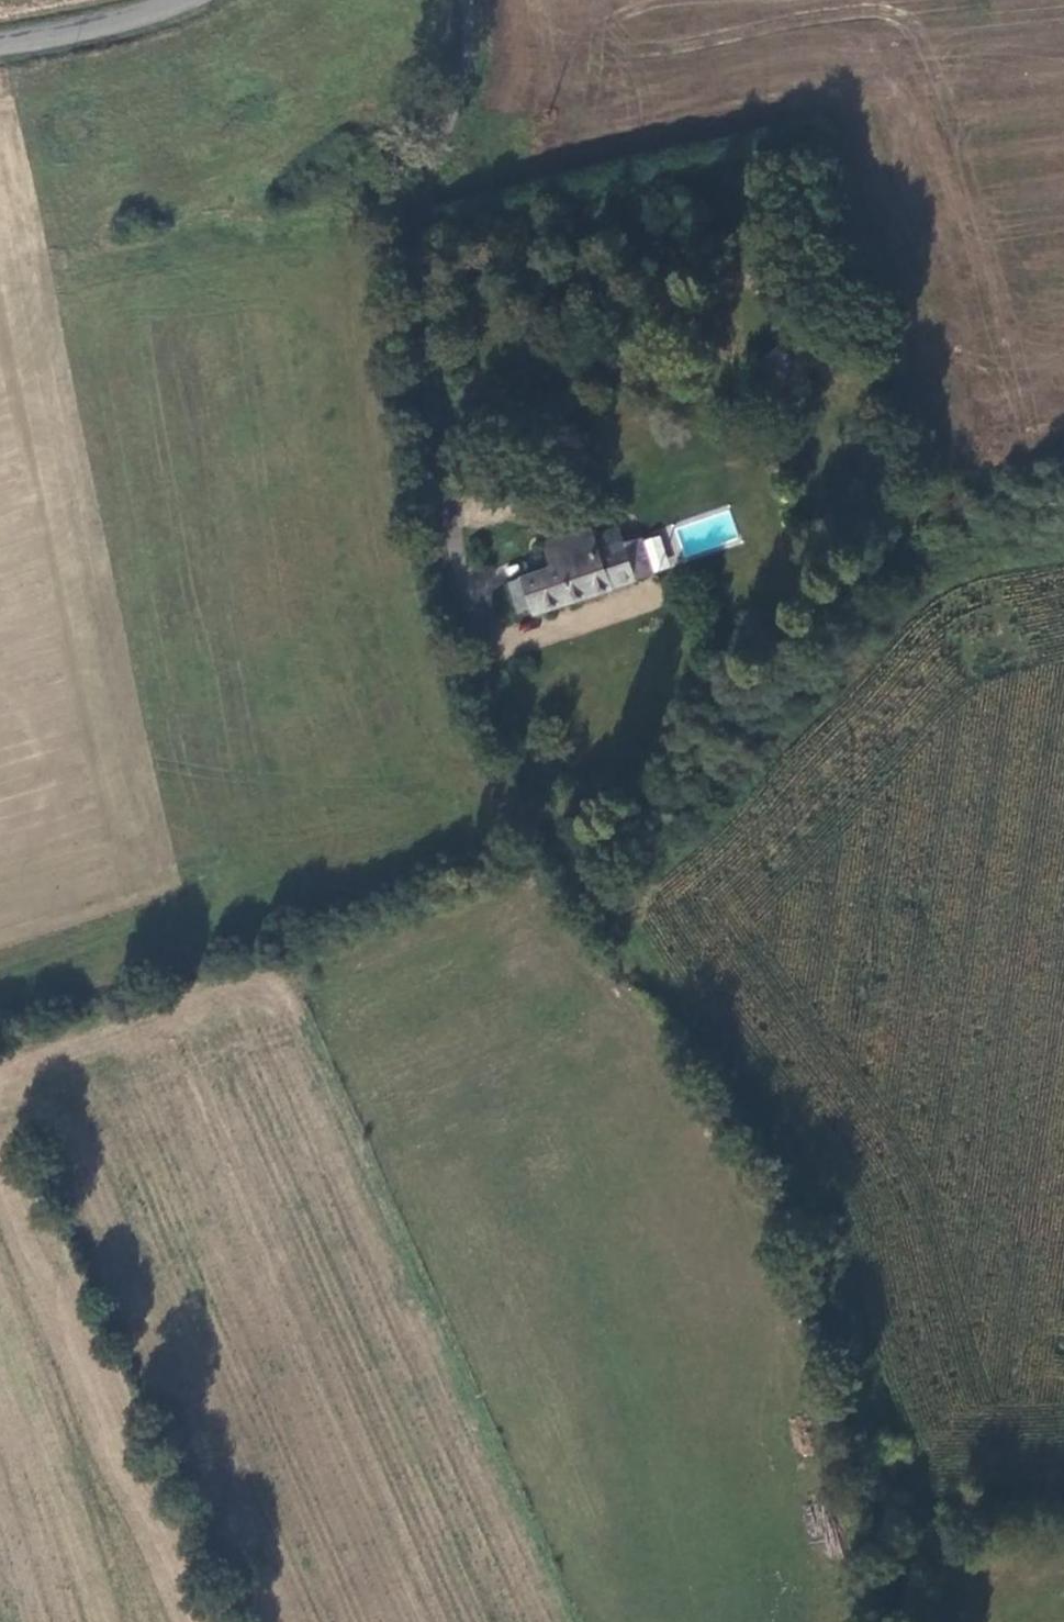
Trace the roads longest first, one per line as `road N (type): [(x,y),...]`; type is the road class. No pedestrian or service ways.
road 1 (track): [(463,0),(475,57),(438,170),(421,303),(475,595)]
road 2 (unclassified): [(186,0),(0,41)]

